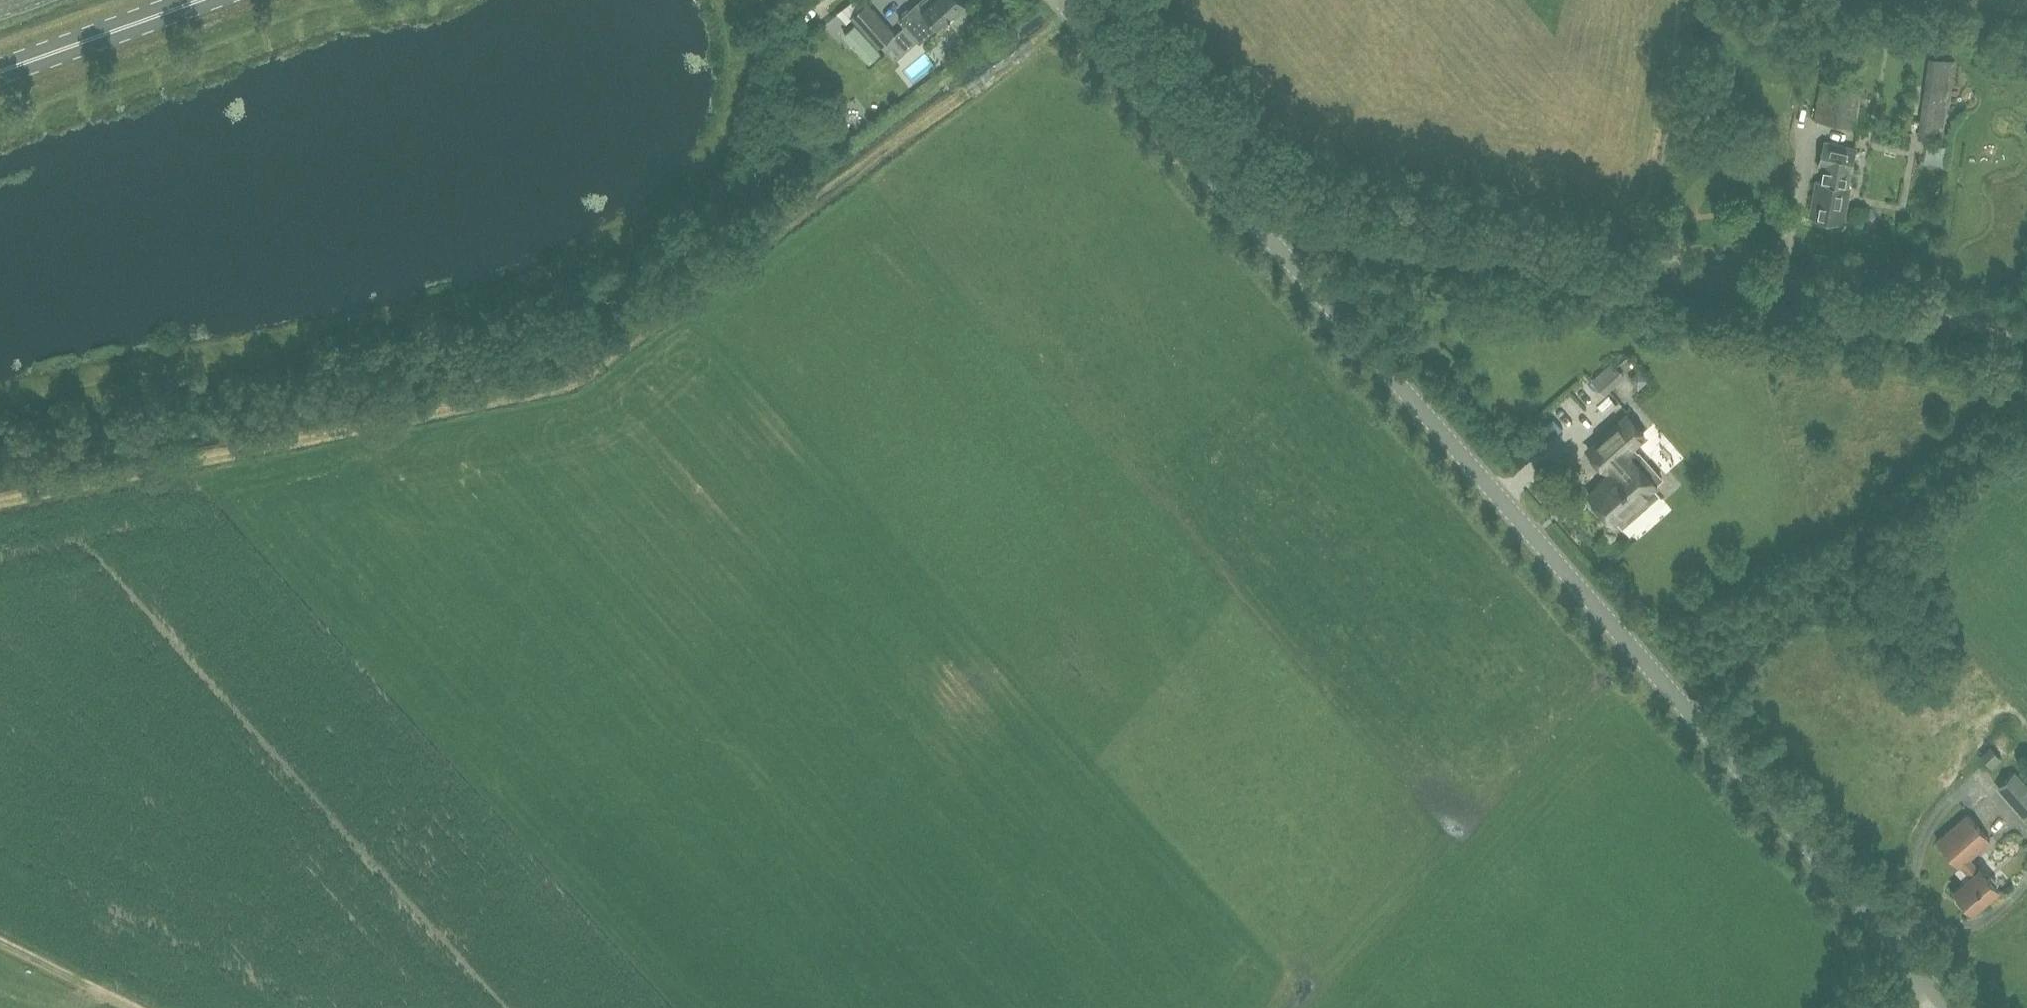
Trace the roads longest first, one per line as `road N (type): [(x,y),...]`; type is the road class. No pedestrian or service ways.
road 1 (unclassified): [(1929,1000),(1060,0)]
road 2 (track): [(1250,216),(1308,214),(2026,332)]
road 3 (primary): [(0,71),(199,0)]
road 4 (track): [(126,1007),(0,945)]

